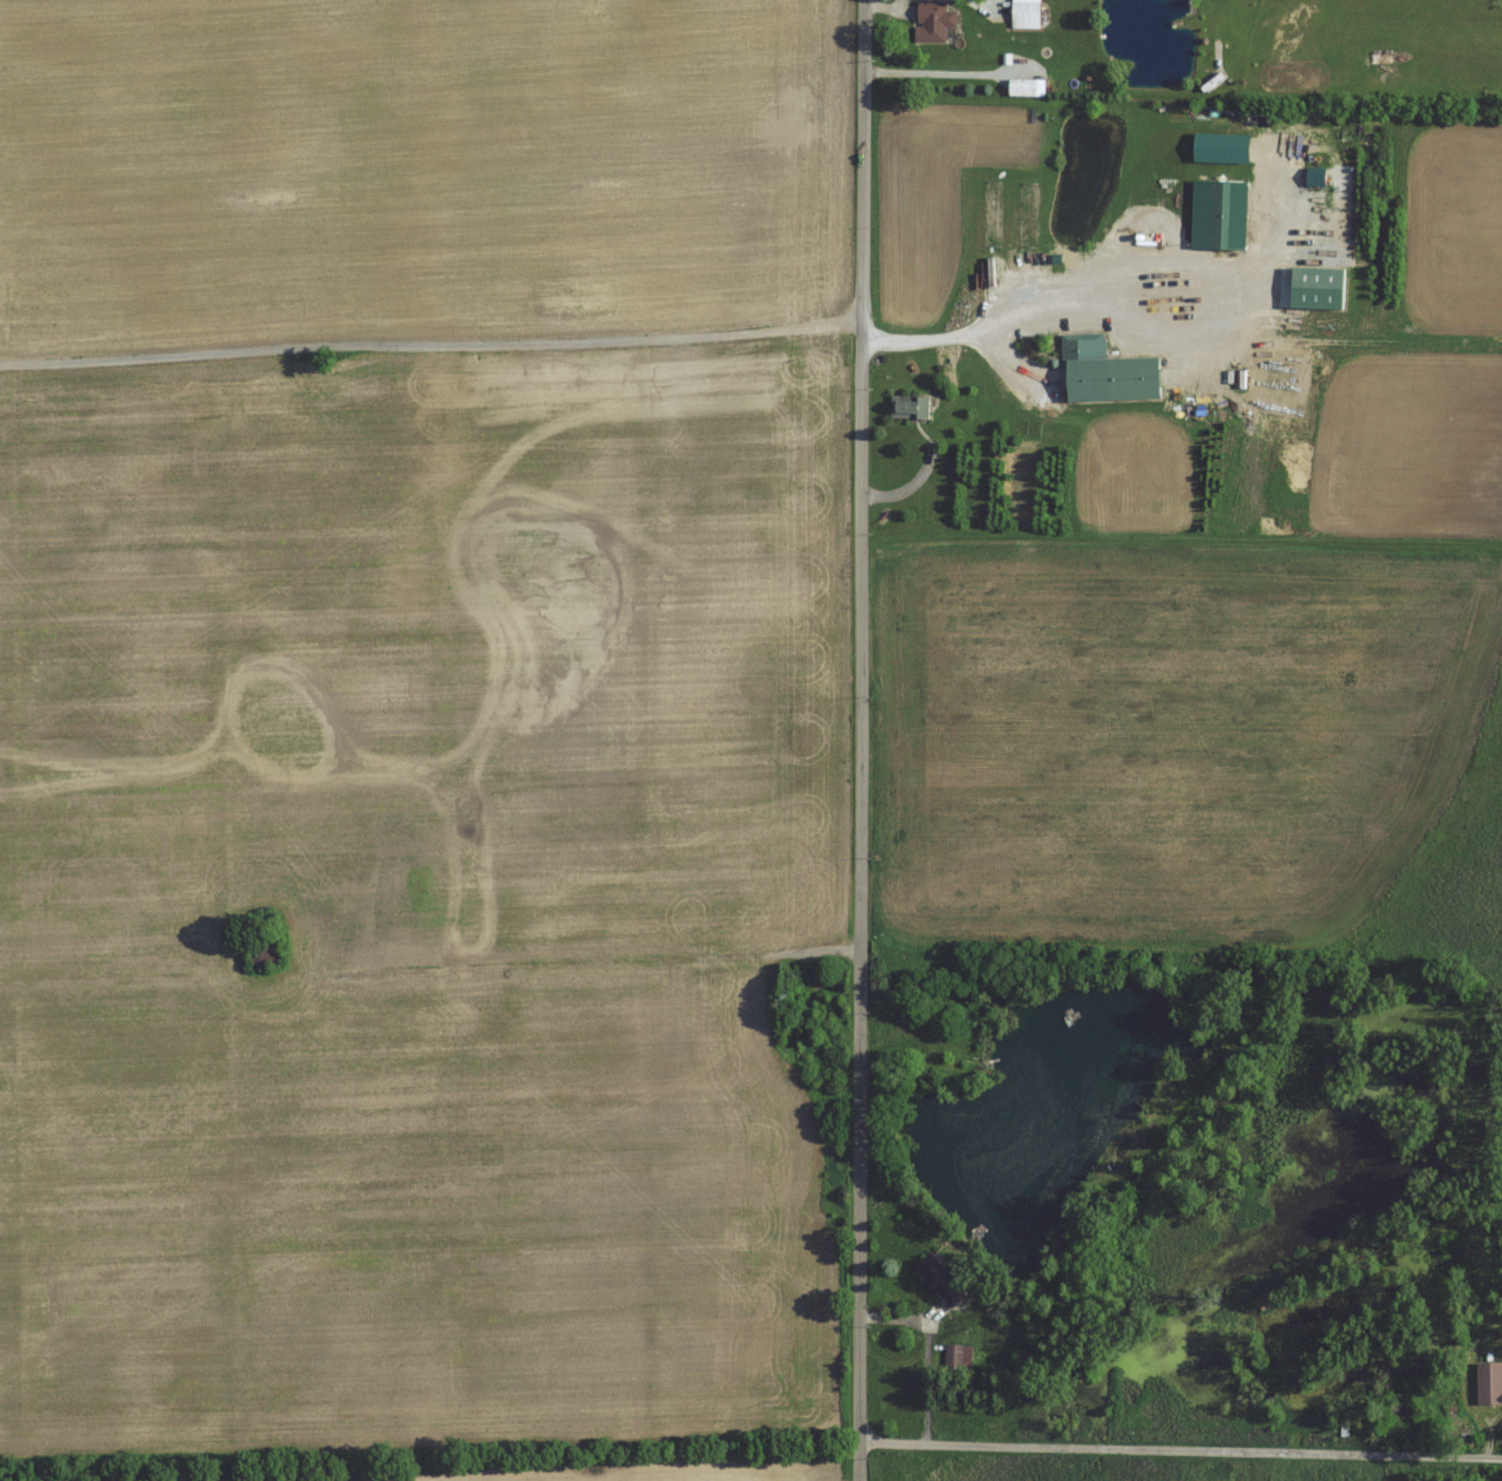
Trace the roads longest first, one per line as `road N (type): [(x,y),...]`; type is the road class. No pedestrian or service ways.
road 1 (residential): [(860,1480),(865,0)]
road 2 (residential): [(1501,1458),(860,1443)]

